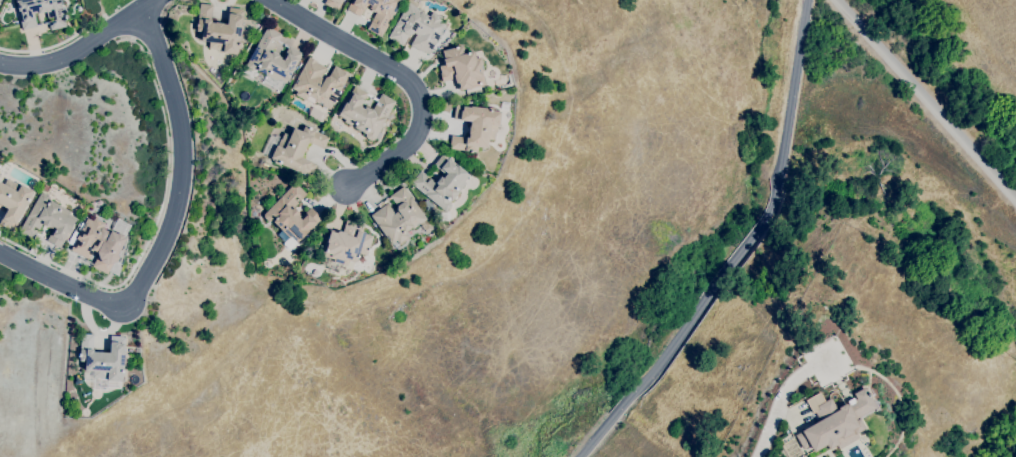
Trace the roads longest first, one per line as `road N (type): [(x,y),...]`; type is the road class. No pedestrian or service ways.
road 1 (residential): [(806,0),(772,207),(581,456)]
road 2 (residential): [(142,9),(175,101),(183,163),(176,211),(136,297),(117,307),(0,246)]
road 3 (residential): [(273,0),(420,91),(419,133),(346,184)]
road 4 (residential): [(837,0),(1015,201)]
road 5 (residential): [(0,63),(58,60),(154,0)]
road 6 (residential): [(758,456),(788,387),(832,360)]

